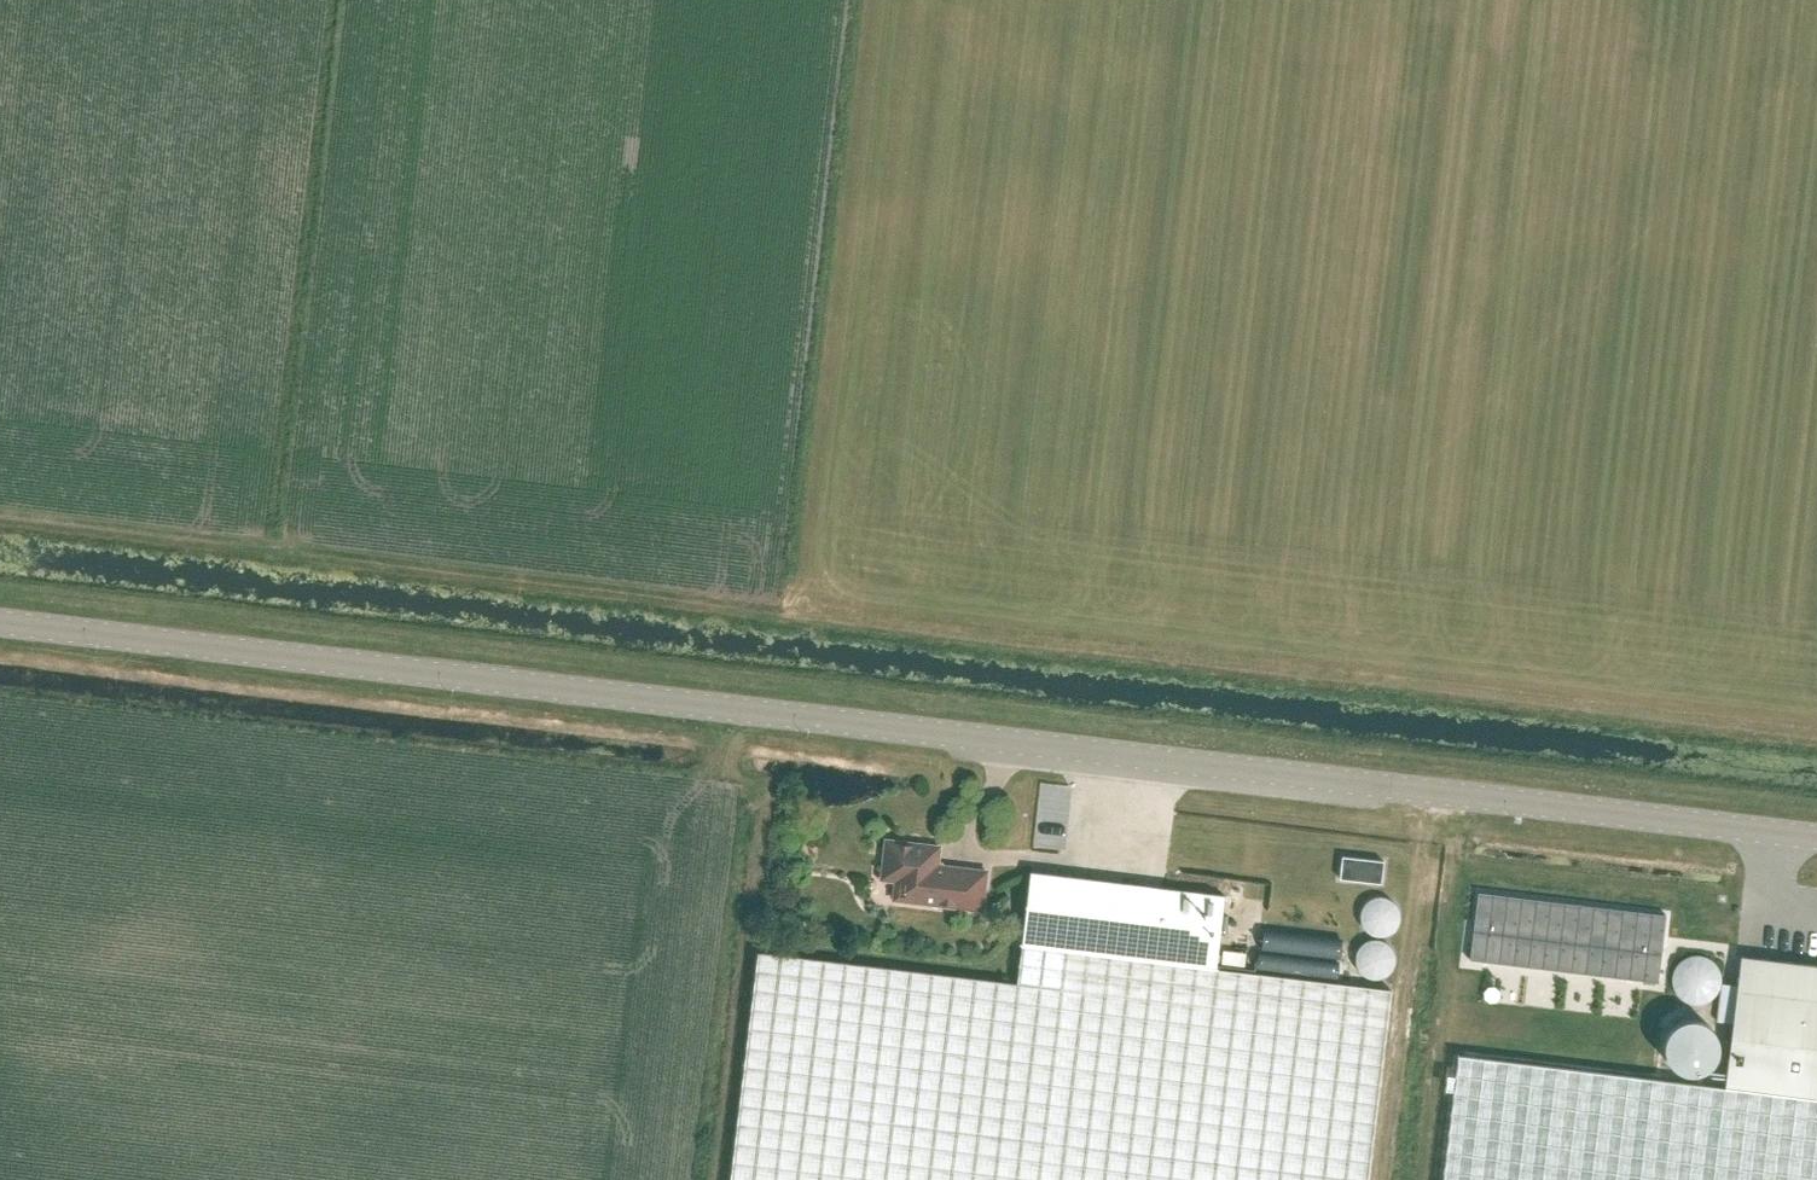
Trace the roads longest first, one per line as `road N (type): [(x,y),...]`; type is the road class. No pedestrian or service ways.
road 1 (unclassified): [(1816,834),(0,620)]

